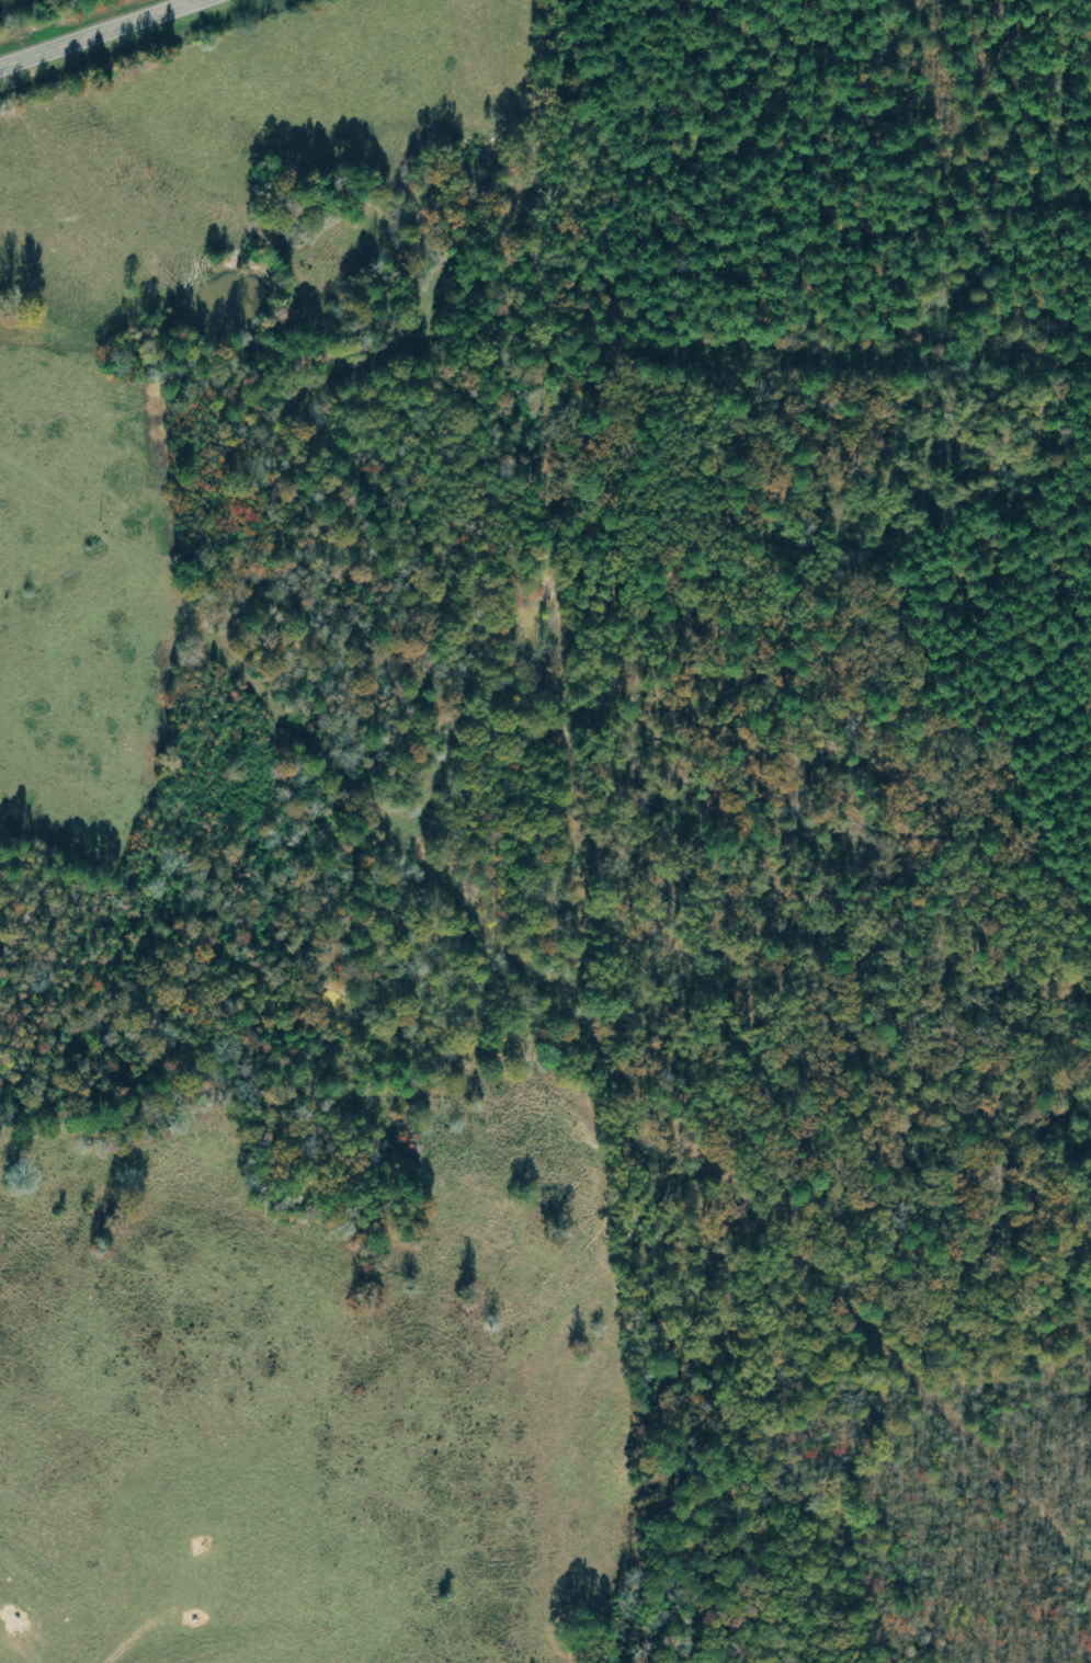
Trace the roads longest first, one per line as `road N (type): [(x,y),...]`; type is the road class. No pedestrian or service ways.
road 1 (secondary): [(0,71),(207,0)]

